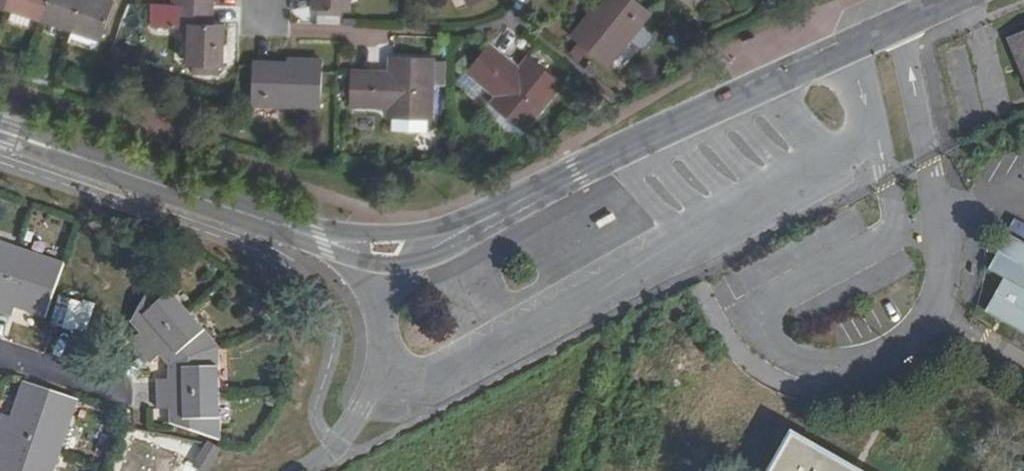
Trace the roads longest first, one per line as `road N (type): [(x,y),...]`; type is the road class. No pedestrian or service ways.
road 1 (residential): [(501,211),(951,0)]
road 2 (residential): [(0,131),(290,228)]
road 3 (residential): [(290,228),(325,250),(376,266),(411,264),(453,248),(501,211)]
road 4 (residential): [(501,211),(393,233),(290,228)]
road 5 (unclassified): [(386,371),(336,448),(296,470)]

